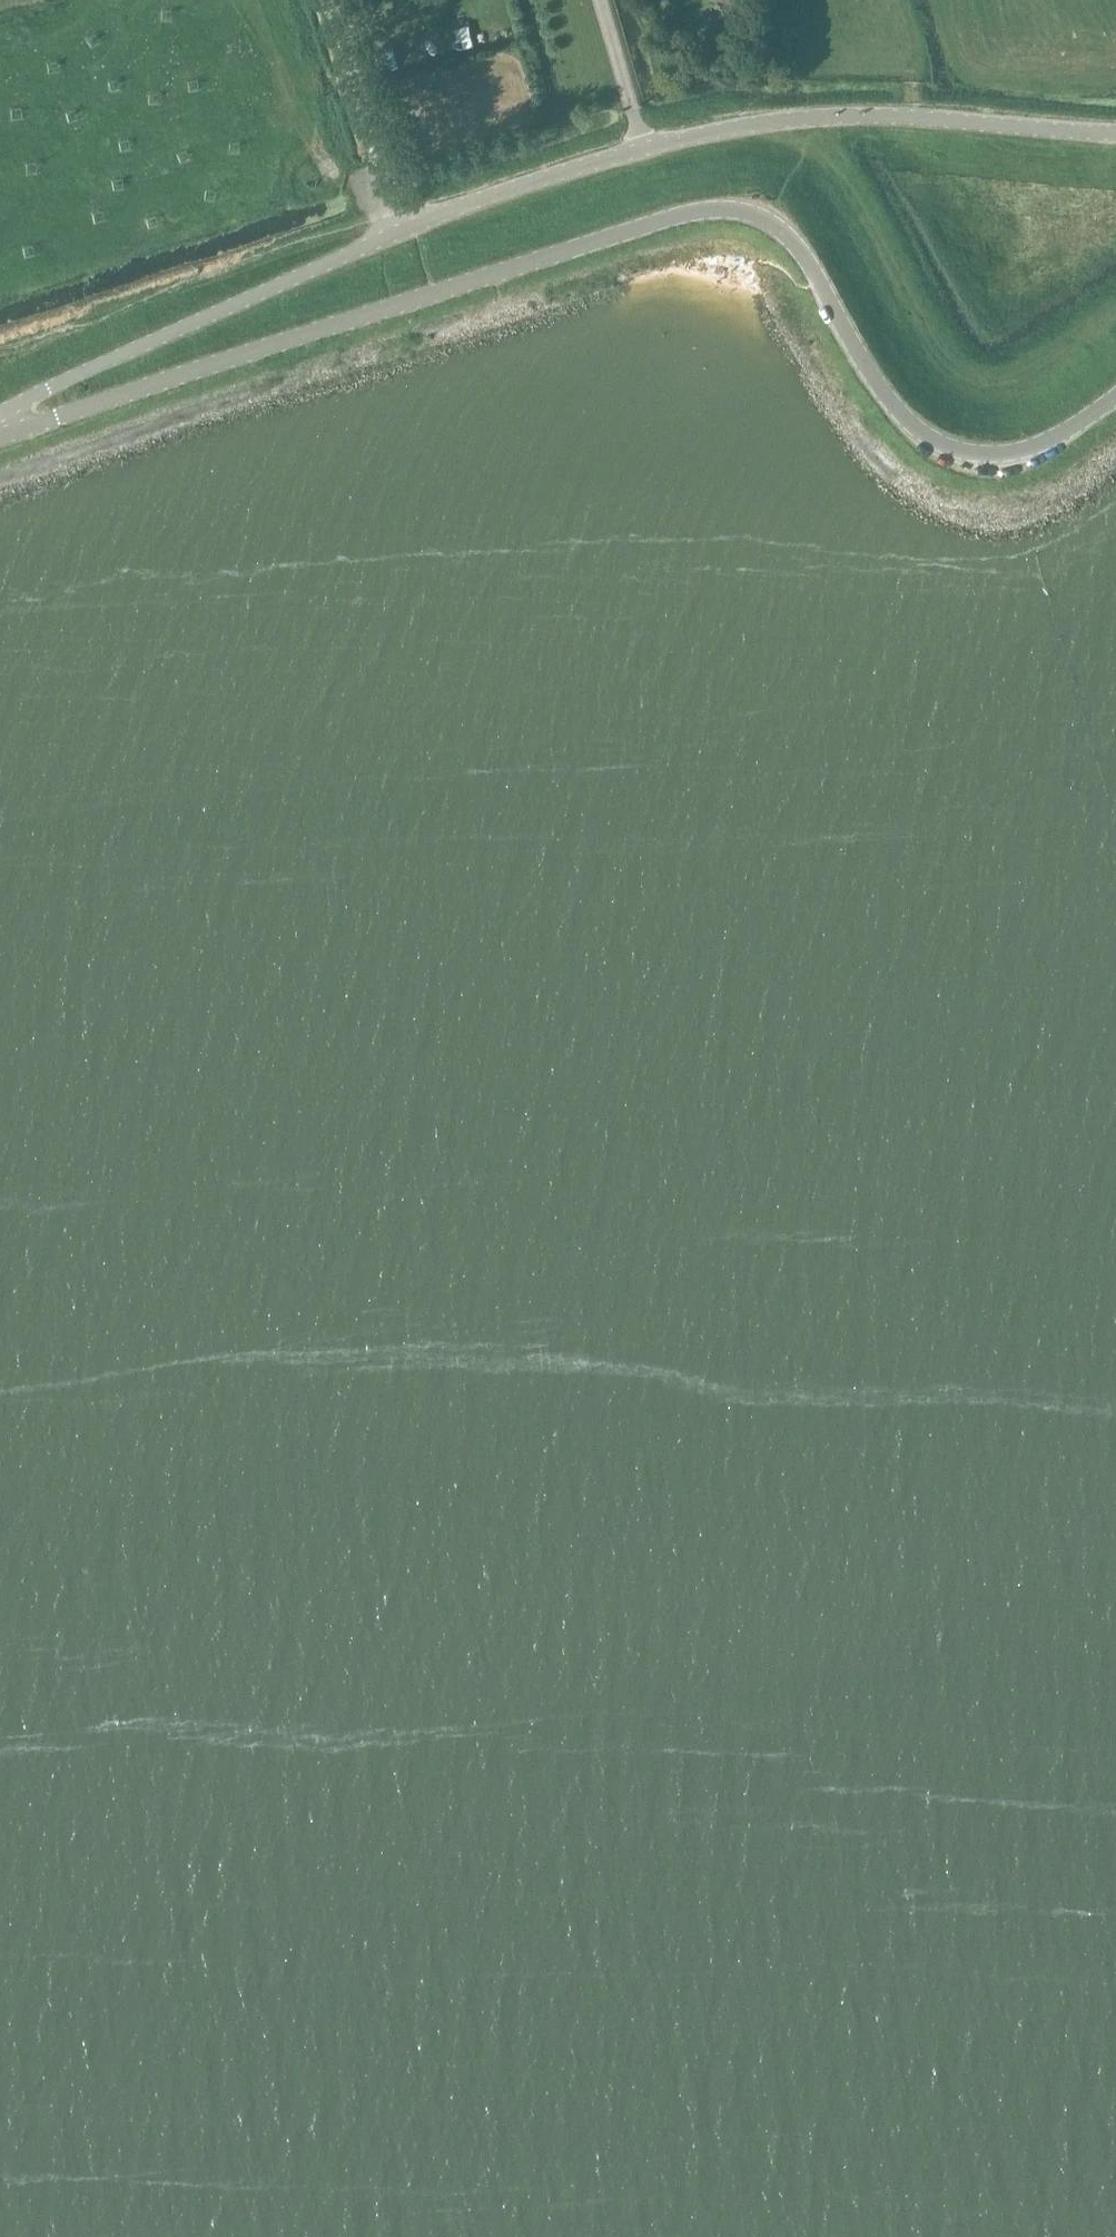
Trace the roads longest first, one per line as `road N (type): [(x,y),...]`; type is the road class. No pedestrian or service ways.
road 1 (tertiary): [(0,433),(718,207),(768,218),(797,241),(892,403),(938,441),(984,453),(1035,447),(1115,395)]
road 2 (unclassified): [(0,417),(406,228),(684,137),(850,113),(1115,133)]

